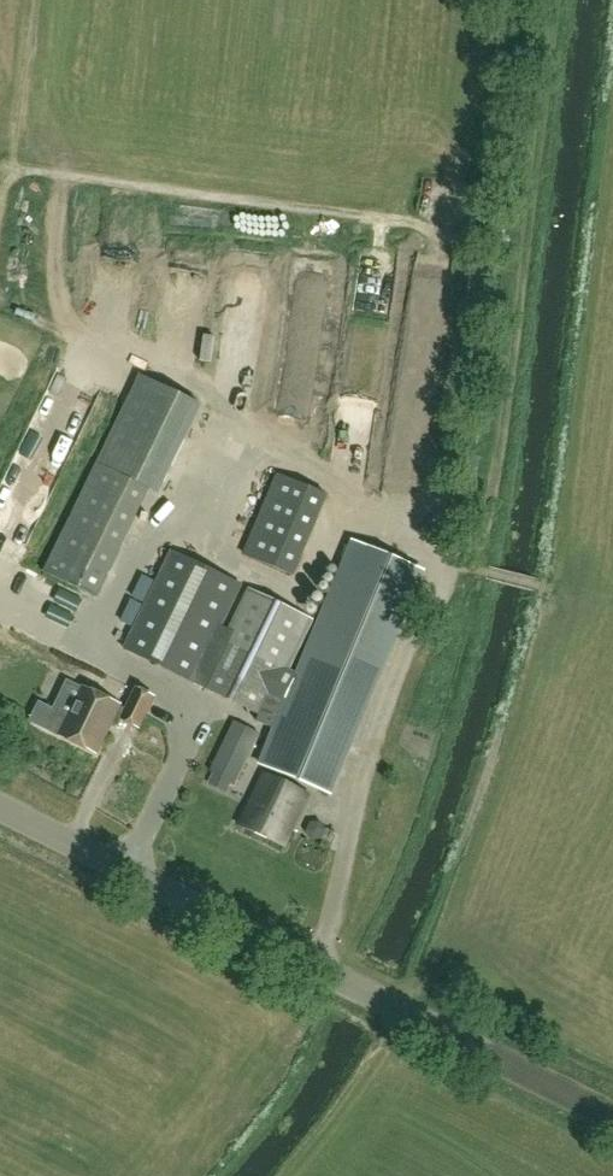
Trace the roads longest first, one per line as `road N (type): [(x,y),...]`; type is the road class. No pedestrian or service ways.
road 1 (unclassified): [(612,1120),(0,806)]

